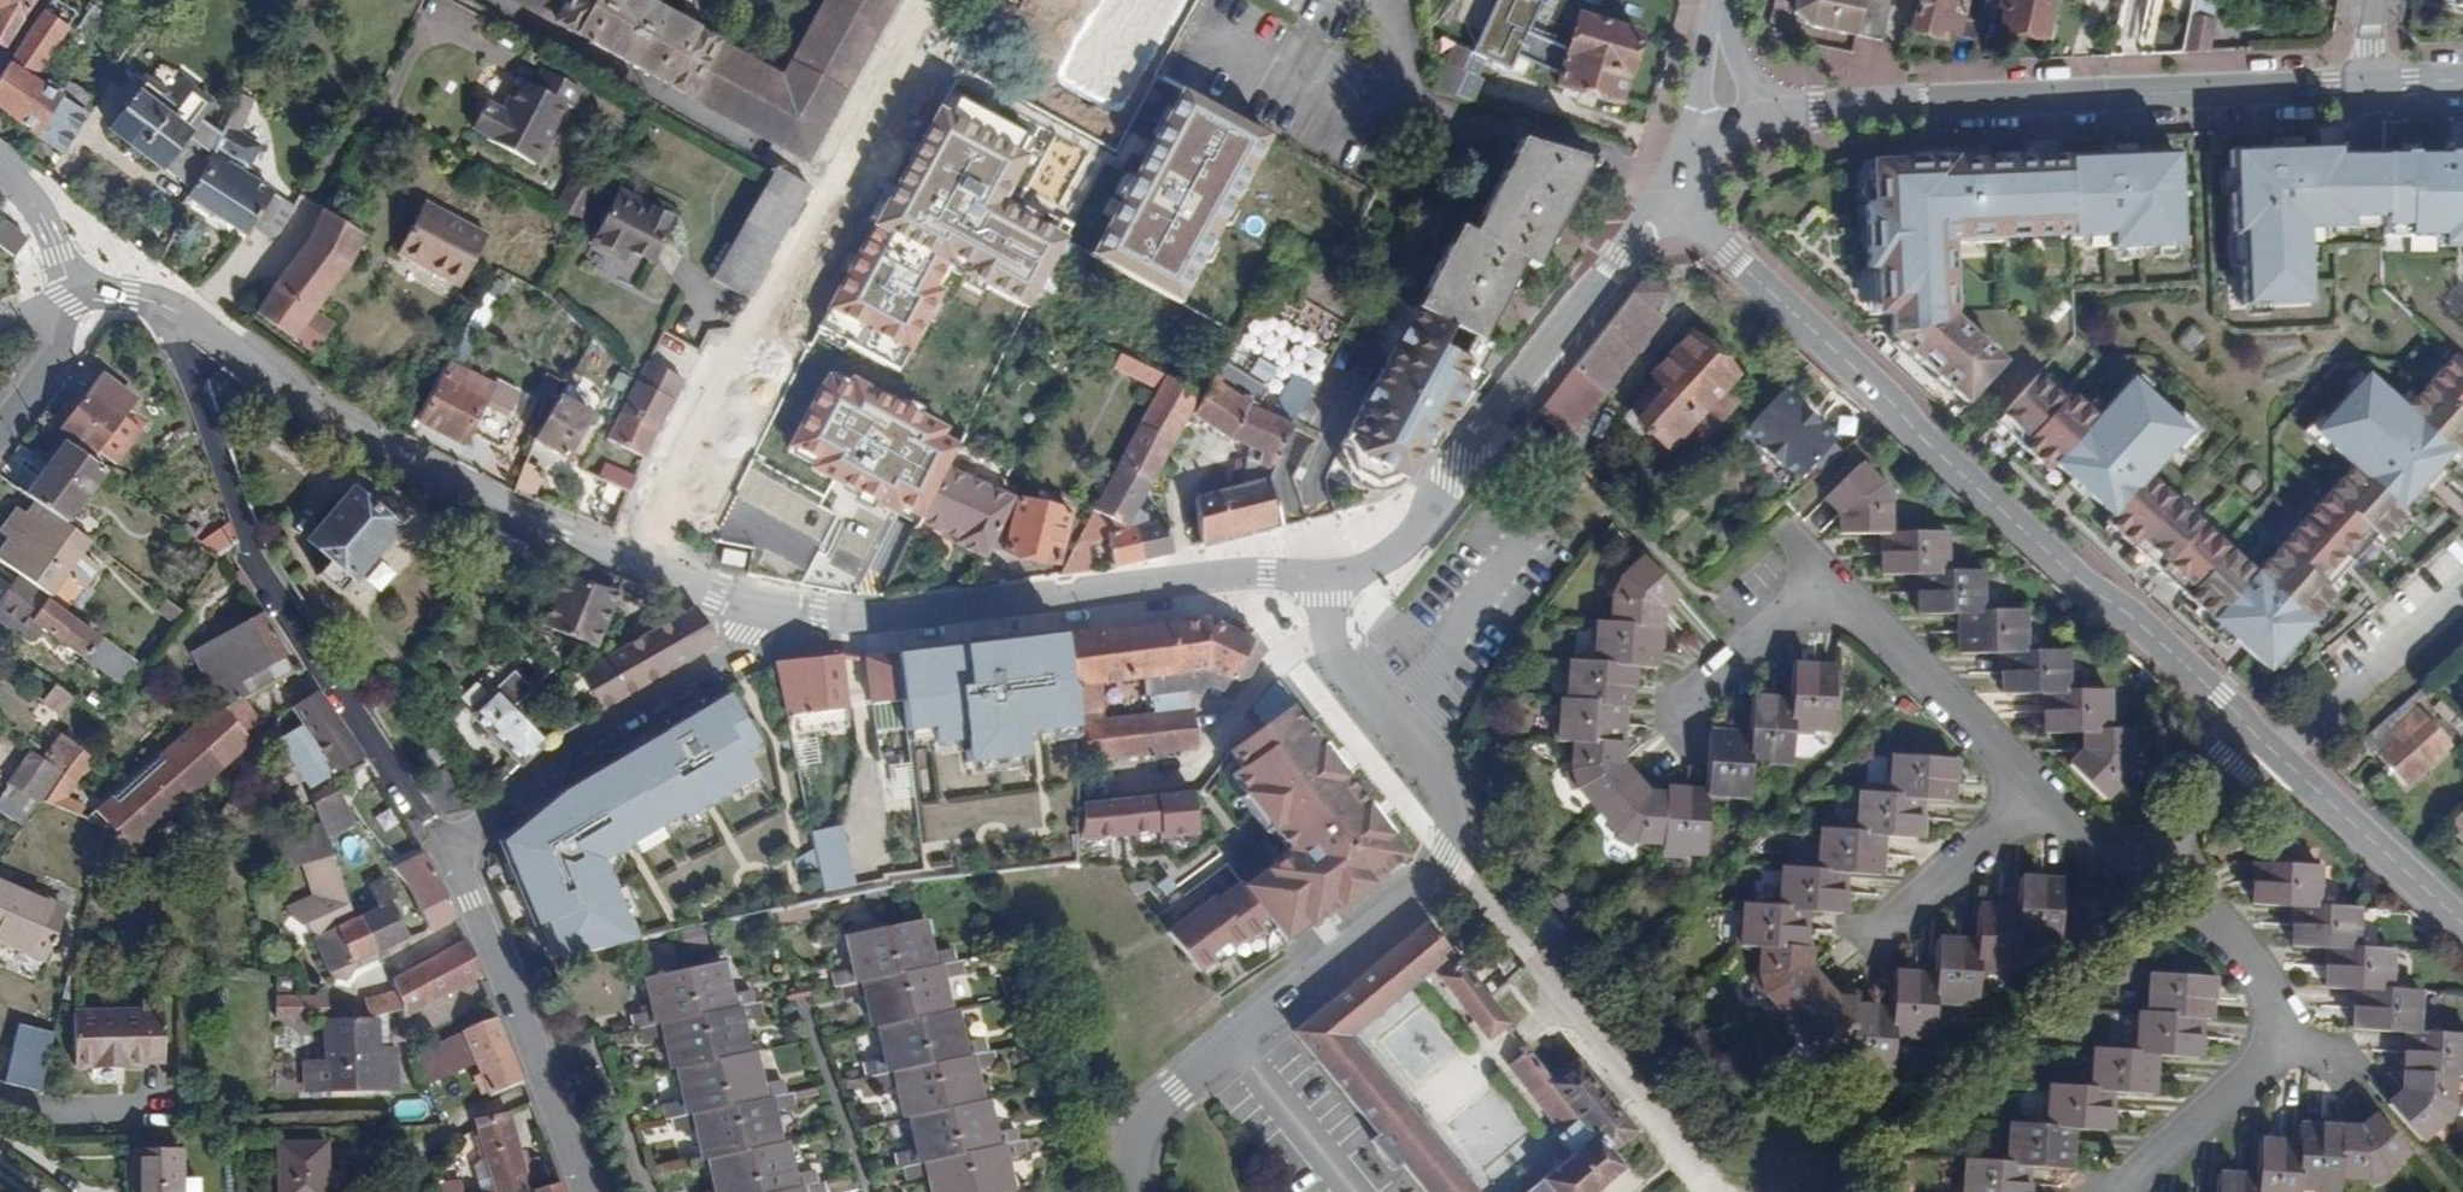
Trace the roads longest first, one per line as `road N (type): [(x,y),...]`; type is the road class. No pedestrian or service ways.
road 1 (residential): [(1131,1191),(1146,1123),(1164,1095),(1410,902),(1430,884),(1448,847),(1447,796),(1333,647),(1313,573)]
road 2 (residential): [(1662,210),(1718,245),(2260,737)]
road 3 (residential): [(170,319),(355,437),(718,596),(768,608)]
road 4 (residential): [(170,319),(247,550),(452,844)]
road 5 (residential): [(1765,114),(2361,86)]
road 6 (residential): [(768,608),(869,620),(936,616),(1313,573)]
road 7 (residential): [(452,844),(748,635),(768,608)]
road 8 (residential): [(589,1191),(528,1019),(452,844)]
road 9 (residential): [(1441,488),(1662,210)]
road 10 (residential): [(1827,580),(2039,787)]
road 11 (residential): [(2278,754),(2462,921)]
road 12 (residential): [(2278,754),(2462,590)]
road 13 (residential): [(2113,1191),(2296,1032)]
road 14 (residential): [(2154,851),(2273,981),(2296,1032)]
road 15 (residential): [(1875,941),(2039,787)]
road 16 (residential): [(1669,716),(1827,580)]
road 17 (residential): [(1313,573),(1377,563),(1412,533),(1441,488)]
road 18 (residential): [(0,166),(31,193),(64,254),(70,304)]
road 19 (residential): [(2154,851),(2260,737)]
road 20 (residential): [(0,431),(41,376),(70,304)]
road 21 (residential): [(2039,787),(2113,851),(2154,851)]
road 22 (residential): [(1721,7),(1696,127)]

